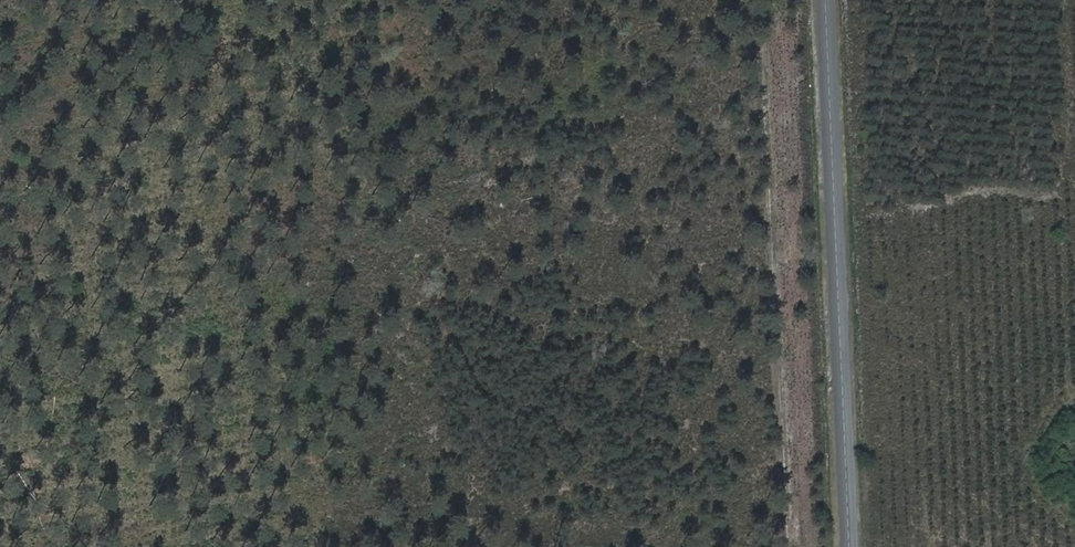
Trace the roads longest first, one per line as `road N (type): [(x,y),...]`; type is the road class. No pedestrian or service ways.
road 1 (track): [(788,546),(763,0)]
road 2 (tertiary): [(825,0),(848,546)]

